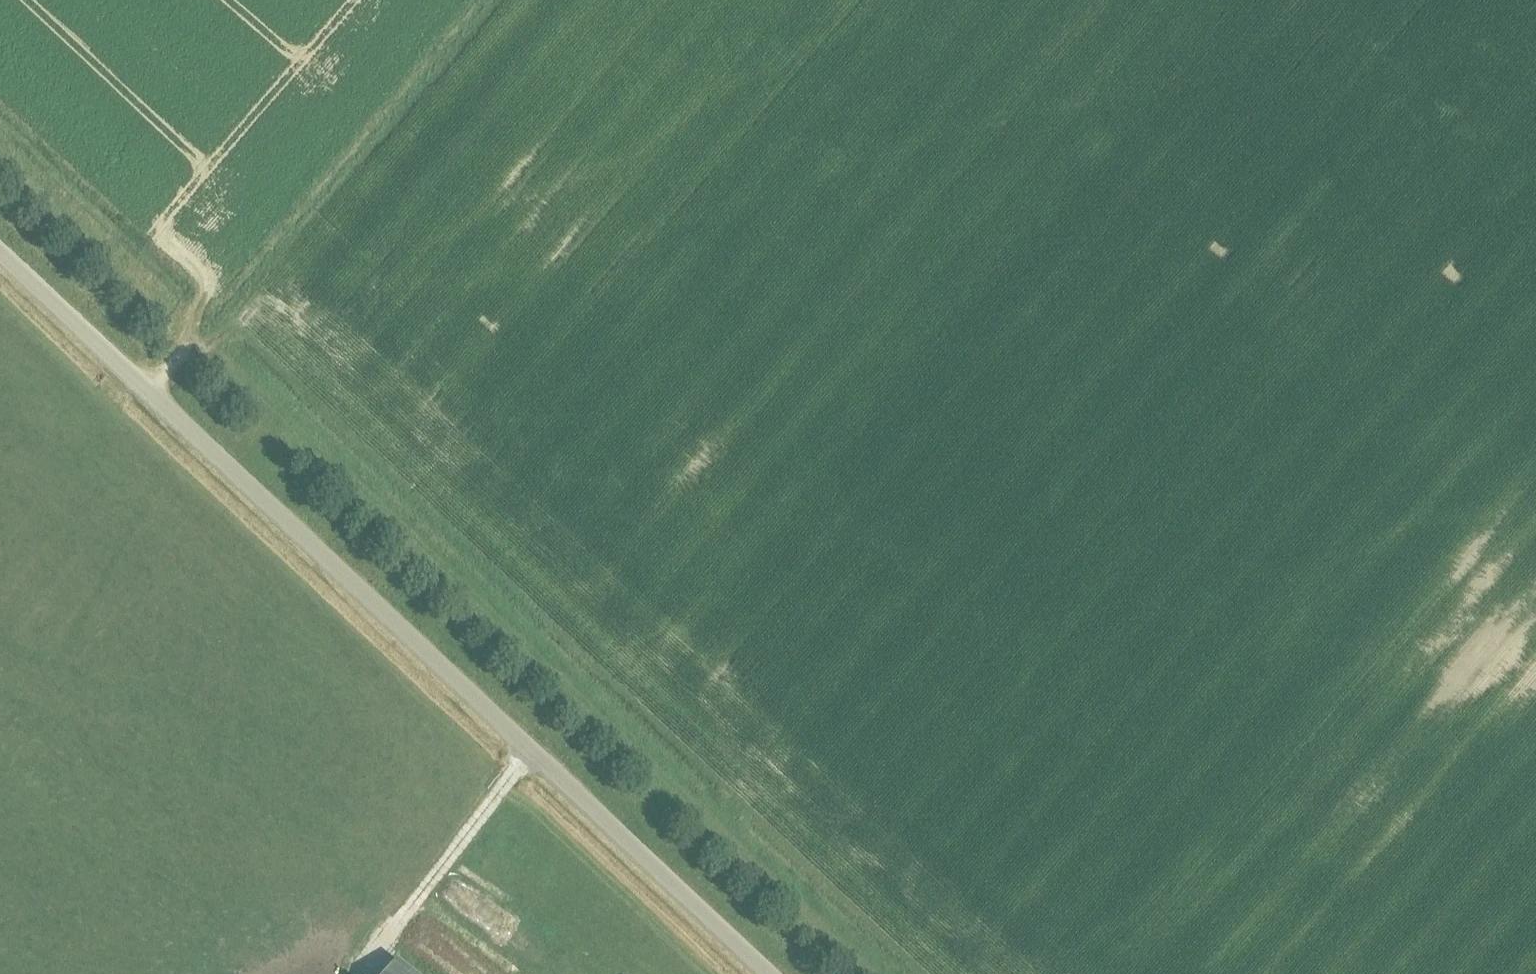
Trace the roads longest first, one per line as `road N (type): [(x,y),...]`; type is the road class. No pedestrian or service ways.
road 1 (unclassified): [(767,973),(0,251)]
road 2 (track): [(894,973),(199,330)]
road 3 (track): [(199,330),(0,145)]

